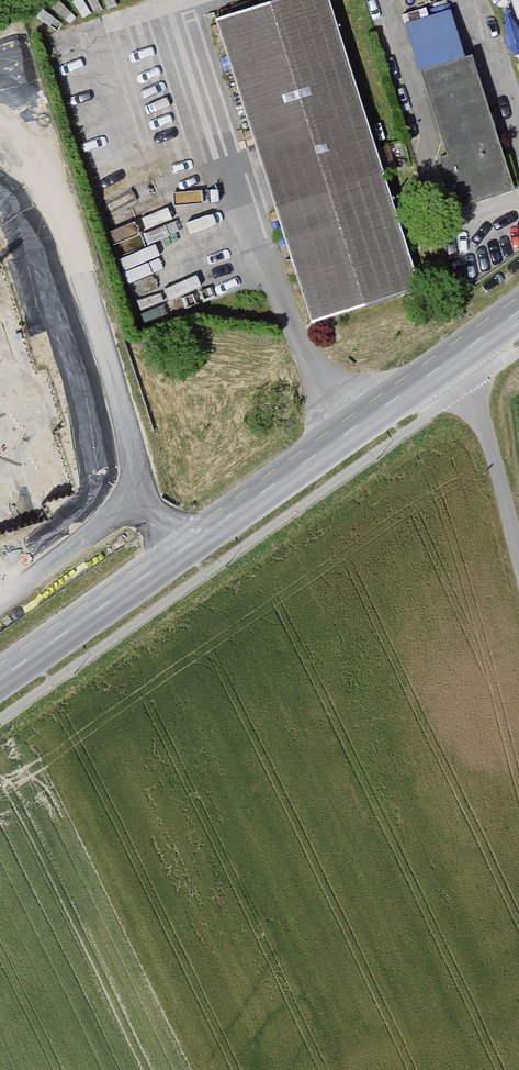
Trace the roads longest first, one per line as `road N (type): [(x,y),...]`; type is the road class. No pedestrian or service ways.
road 1 (secondary): [(518,315),(0,680)]
road 2 (track): [(462,354),(518,561)]

